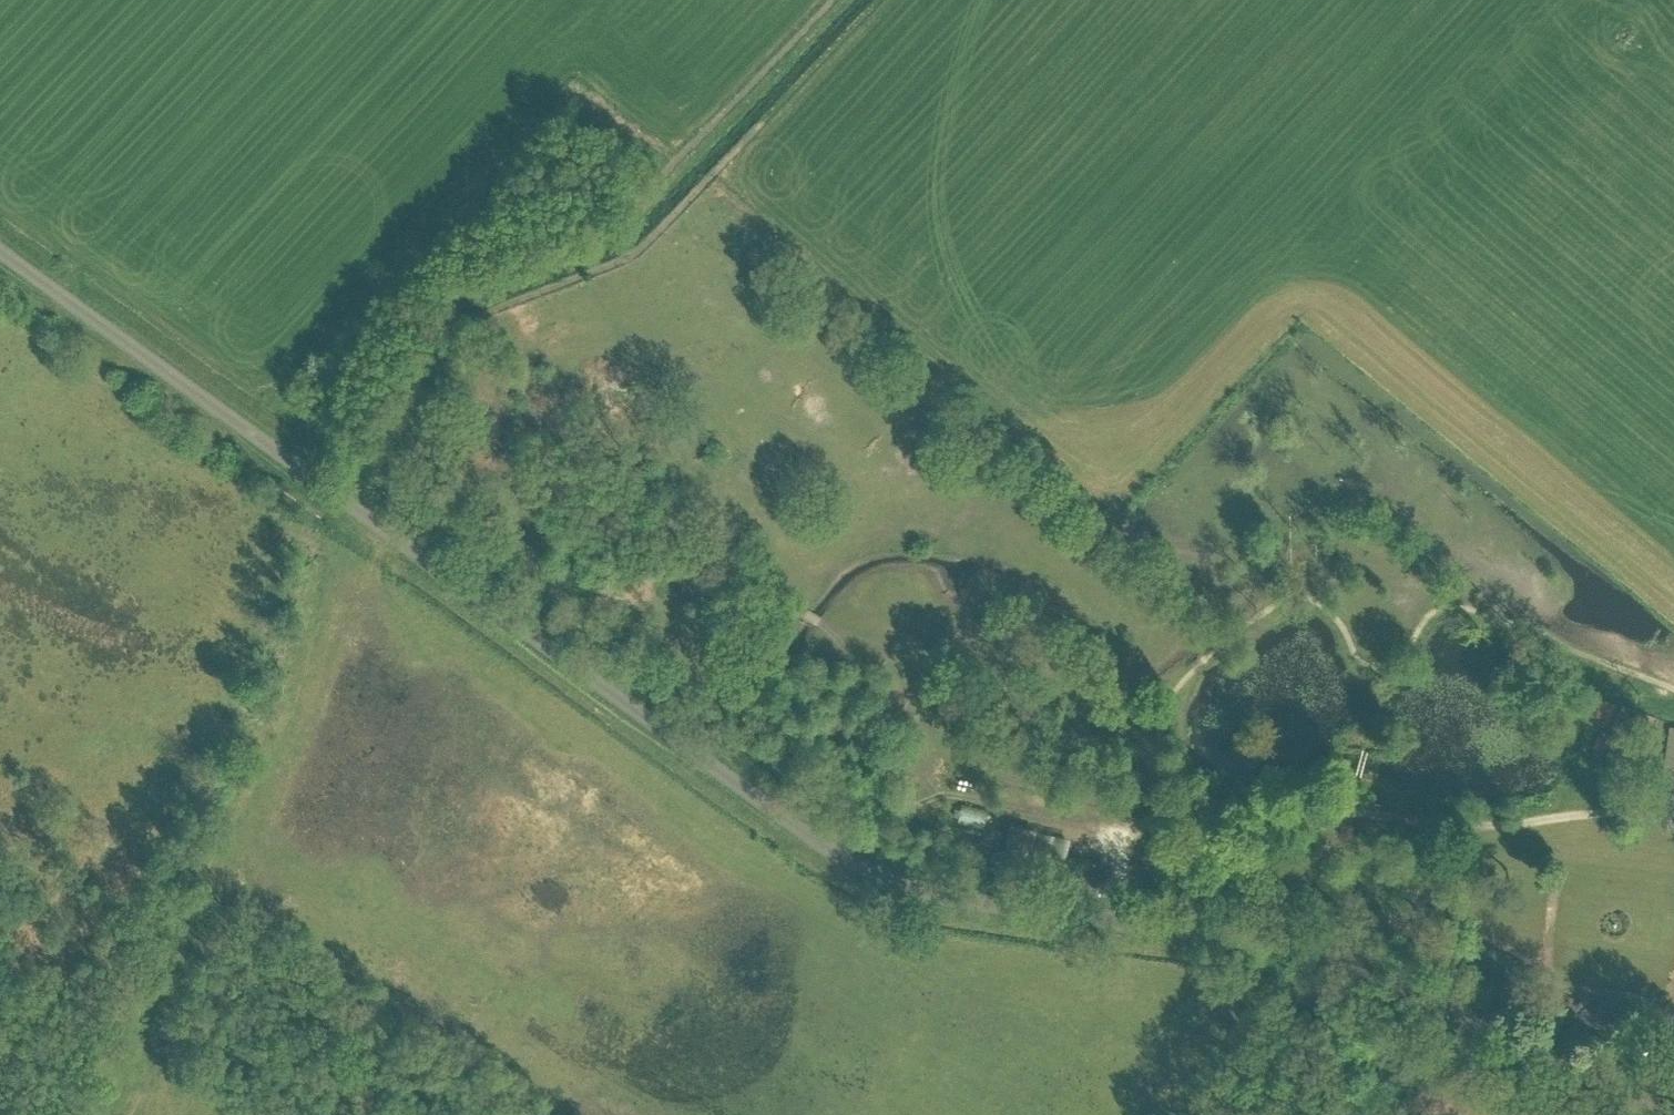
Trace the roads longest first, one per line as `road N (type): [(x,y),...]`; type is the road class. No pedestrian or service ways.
road 1 (unclassified): [(1663,1114),(1370,973),(1296,949),(881,879),(0,250)]

